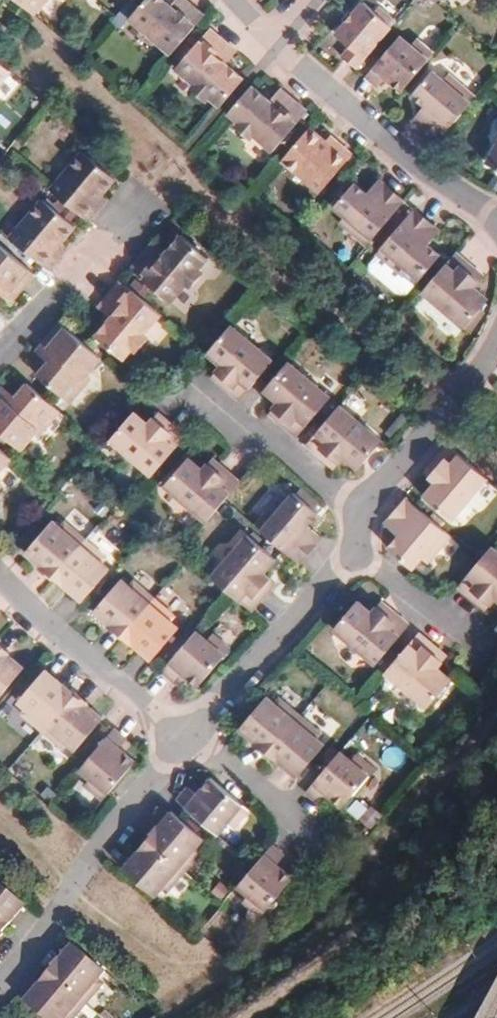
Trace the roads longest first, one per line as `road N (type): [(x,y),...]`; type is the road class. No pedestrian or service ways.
road 1 (track): [(0,30),(451,400)]
road 2 (residential): [(0,987),(120,811),(179,742)]
road 3 (residential): [(281,45),(416,164),(496,216)]
road 4 (track): [(0,824),(173,967),(189,1009)]
road 5 (residential): [(355,555),(179,742)]
road 6 (residential): [(0,590),(132,691),(179,742)]
road 7 (residential): [(145,192),(0,362)]
road 8 (residential): [(204,400),(354,509)]
road 9 (residential): [(477,651),(355,555)]
road 10 (residential): [(451,400),(354,509)]
road 11 (track): [(173,967),(297,939)]
road 12 (residential): [(179,742),(281,815)]

